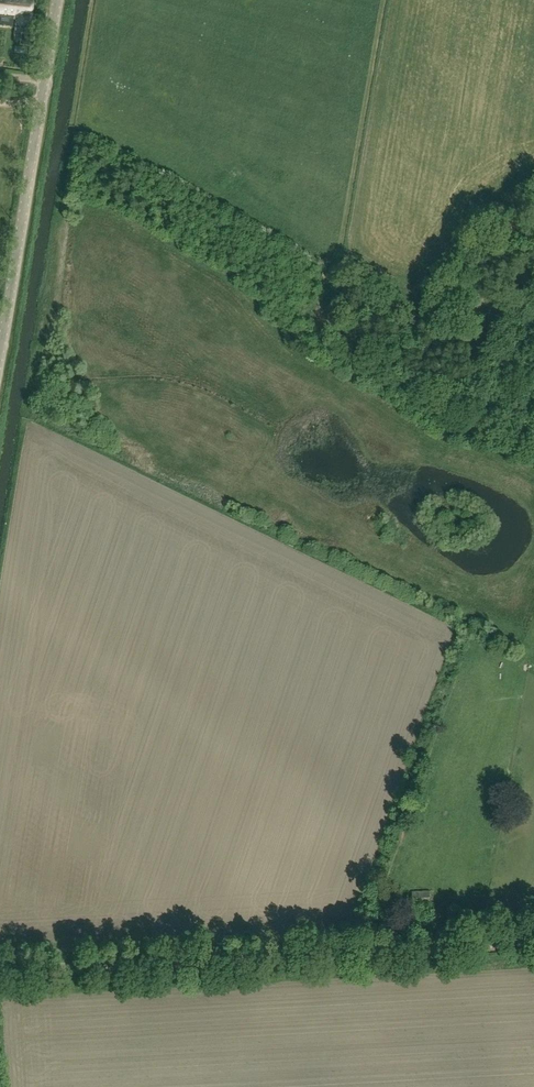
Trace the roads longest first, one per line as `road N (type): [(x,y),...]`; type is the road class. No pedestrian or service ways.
road 1 (tertiary): [(0,973),(533,940)]
road 2 (tertiary): [(0,348),(60,0)]

